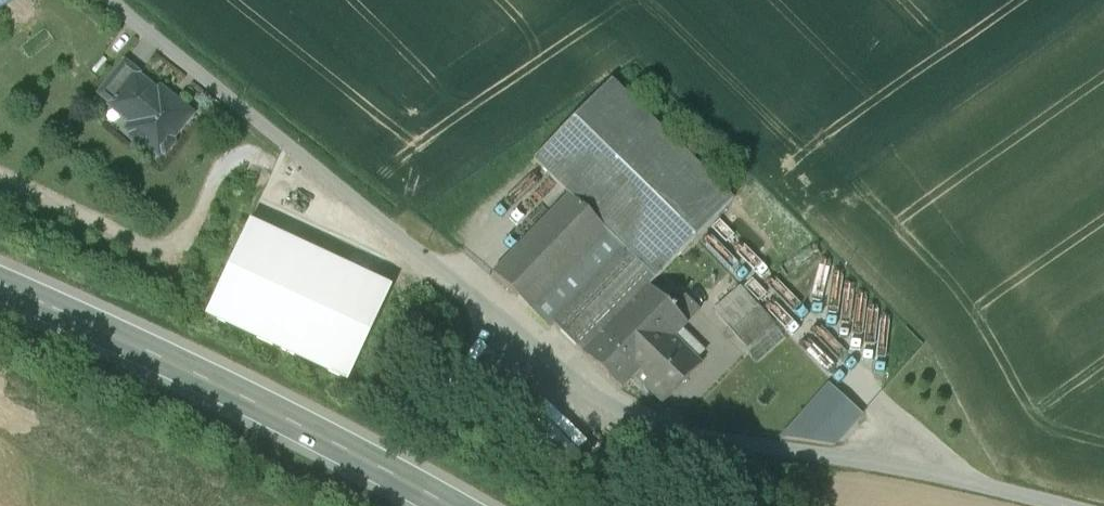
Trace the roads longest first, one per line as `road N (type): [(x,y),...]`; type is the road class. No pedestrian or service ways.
road 1 (unclassified): [(113,0),(614,410),(679,439),(967,482),(1057,505)]
road 2 (secondary): [(0,286),(227,390),(447,505)]

